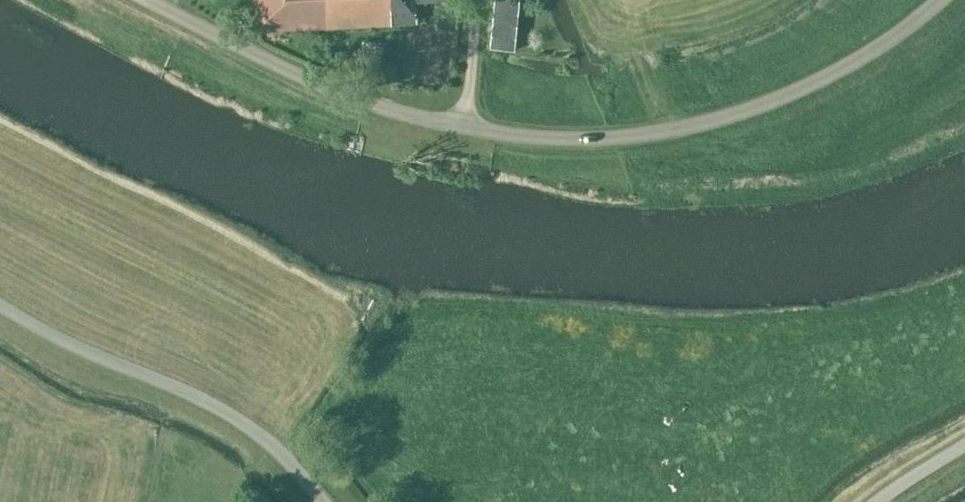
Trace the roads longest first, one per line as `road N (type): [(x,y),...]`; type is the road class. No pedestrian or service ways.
road 1 (unclassified): [(136,0),(377,106),(460,130),(605,143),(762,110),(872,55),(943,0)]
road 2 (unclassified): [(0,308),(248,430),(322,501)]

